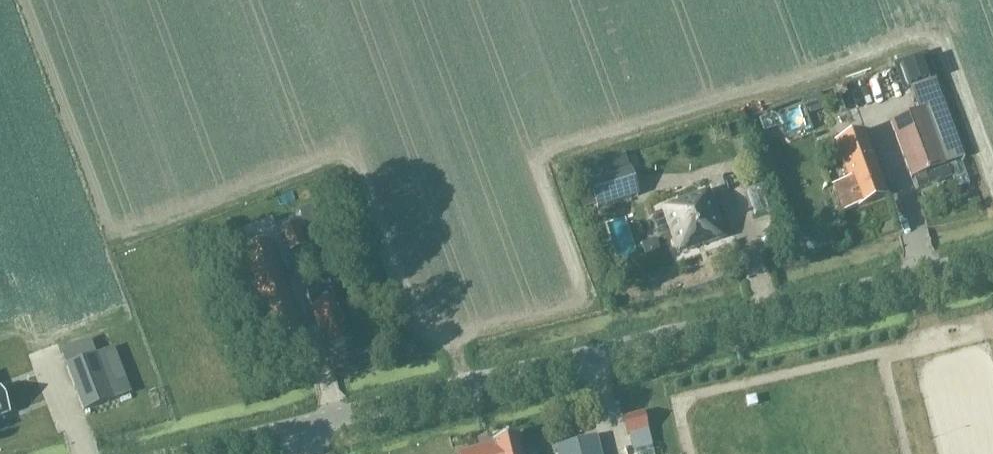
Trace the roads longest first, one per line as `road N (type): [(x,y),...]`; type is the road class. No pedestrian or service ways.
road 1 (unclassified): [(195,453),(992,260)]

